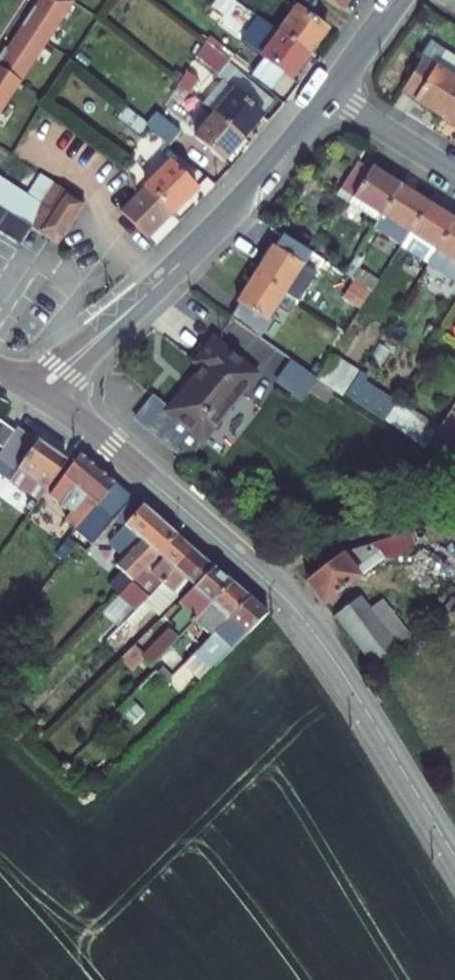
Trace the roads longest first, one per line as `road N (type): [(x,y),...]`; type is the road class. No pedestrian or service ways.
road 1 (tertiary): [(40,394),(290,603),(454,858)]
road 2 (tertiary): [(40,394),(255,185),(329,95)]
road 3 (residential): [(329,95),(454,175)]

